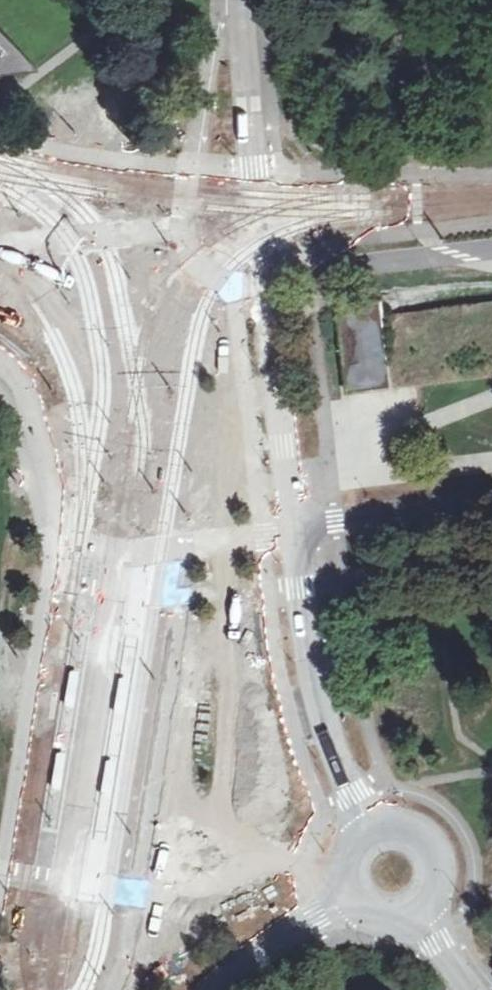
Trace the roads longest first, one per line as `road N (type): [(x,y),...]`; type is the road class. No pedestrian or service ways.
road 1 (tertiary): [(242,0),(298,528)]
road 2 (unclassified): [(298,528),(131,549),(81,533),(63,512),(28,403),(0,362)]
road 3 (tertiary): [(298,528),(321,711),(365,814)]
road 4 (unclassified): [(491,495),(342,514),(298,528)]
road 5 (tertiary): [(431,912),(450,871),(438,832),(403,809),(365,814)]
road 6 (tertiary): [(341,900),(217,989)]

